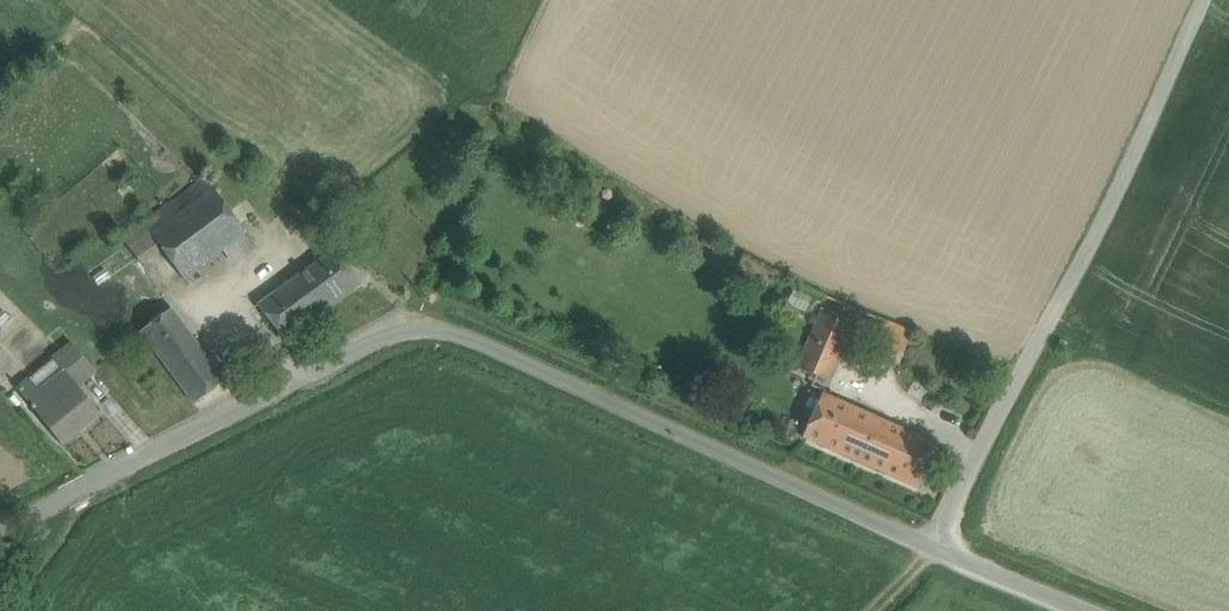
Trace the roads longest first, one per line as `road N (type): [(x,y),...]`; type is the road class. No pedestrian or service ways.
road 1 (track): [(0,530),(413,317),(1099,610)]
road 2 (track): [(940,547),(1131,176),(1210,0)]
road 3 (track): [(291,380),(242,316),(235,287),(290,235)]

